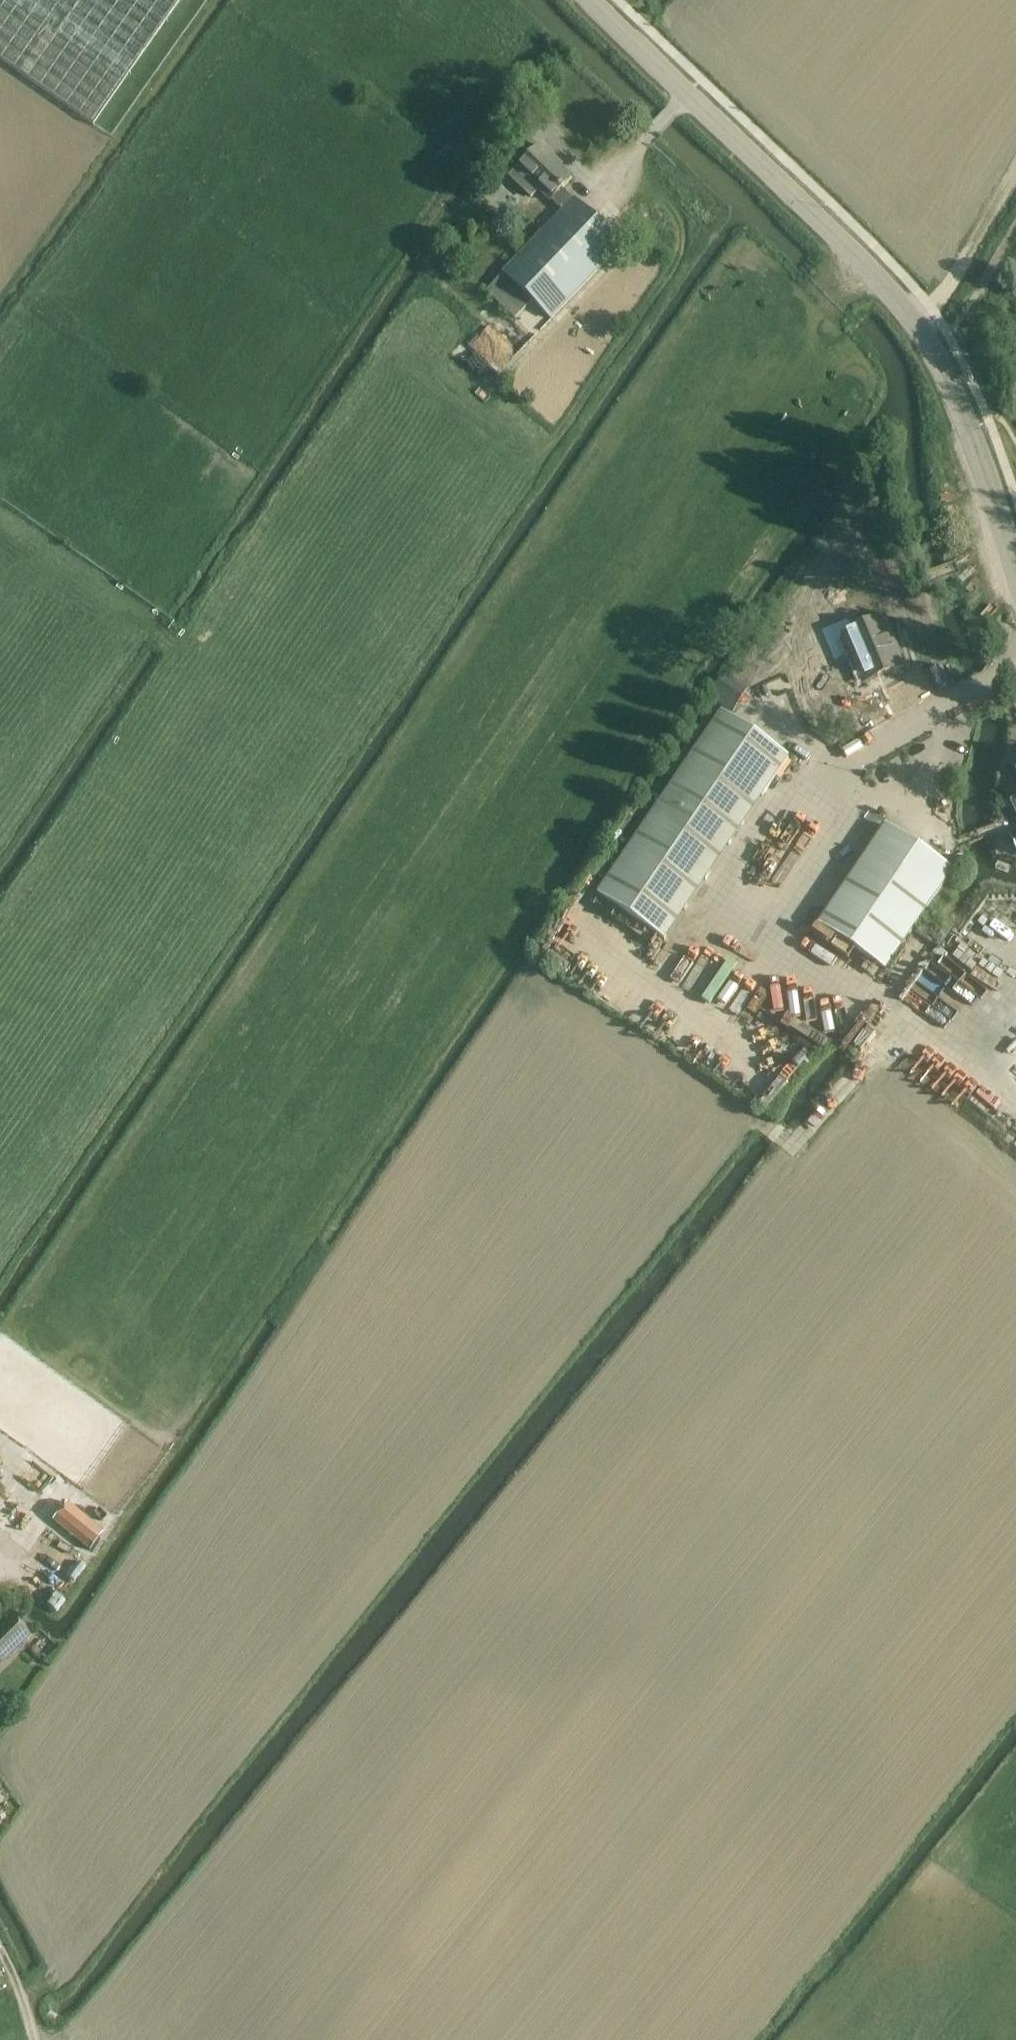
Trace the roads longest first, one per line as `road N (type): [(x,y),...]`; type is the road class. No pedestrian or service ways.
road 1 (secondary): [(1015,569),(962,414),(916,322),(589,0)]
road 2 (track): [(1015,188),(949,291),(916,322)]

